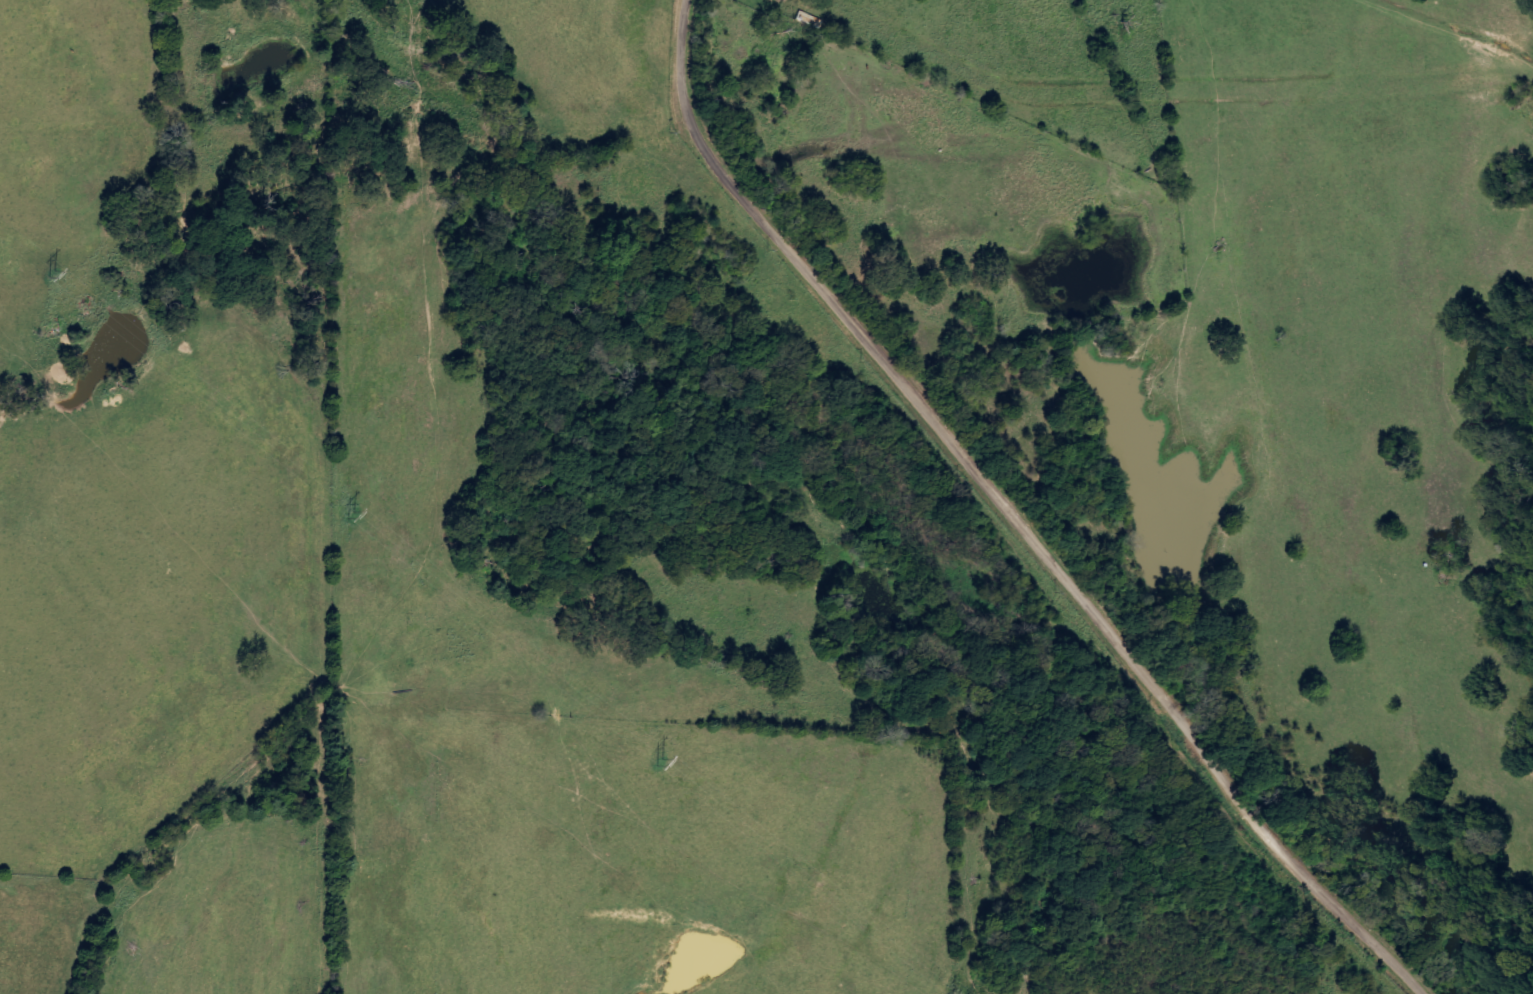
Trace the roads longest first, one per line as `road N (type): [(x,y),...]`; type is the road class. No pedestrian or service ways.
road 1 (residential): [(1387,993),(1197,792),(1127,672),(653,110),(674,0)]

